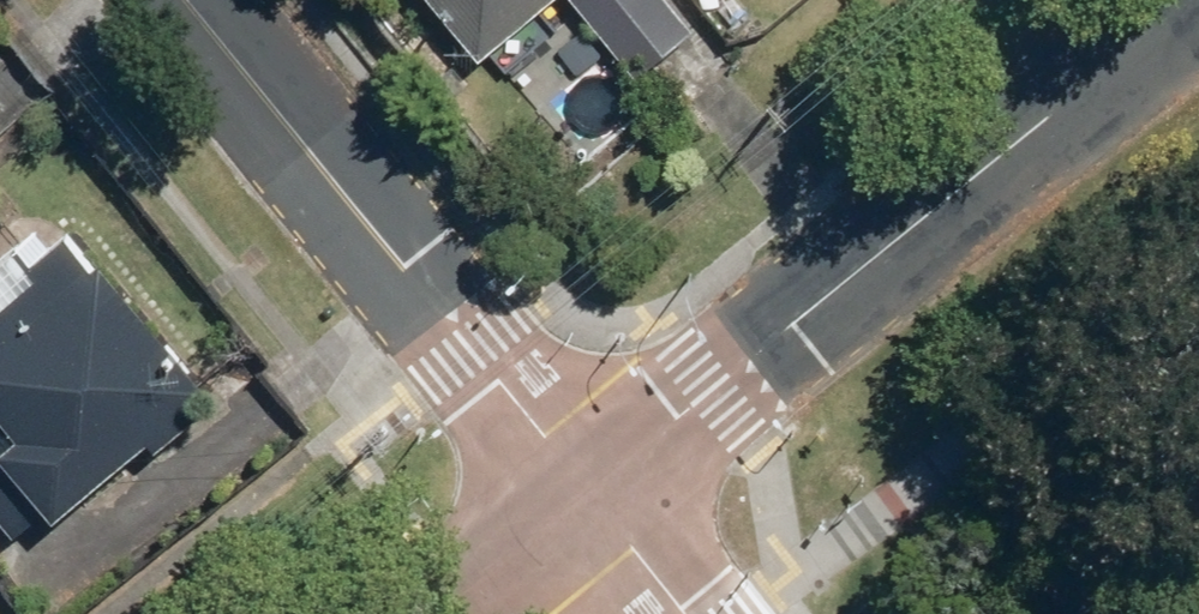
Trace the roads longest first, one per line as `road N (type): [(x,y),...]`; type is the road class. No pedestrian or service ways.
road 1 (tertiary): [(595,483),(1198,5)]
road 2 (residential): [(595,483),(196,0)]
road 3 (tertiary): [(435,613),(595,483)]
road 4 (residential): [(689,613),(595,483)]

